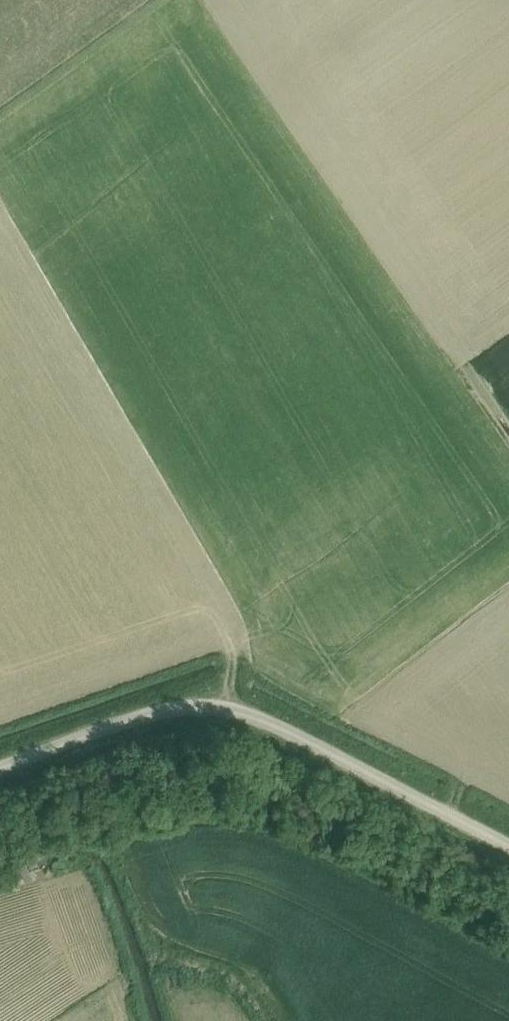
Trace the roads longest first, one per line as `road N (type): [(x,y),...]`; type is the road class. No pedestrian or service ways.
road 1 (unclassified): [(508,843),(223,704),(187,704),(113,723),(0,767)]
road 2 (track): [(508,917),(284,797),(219,785)]

